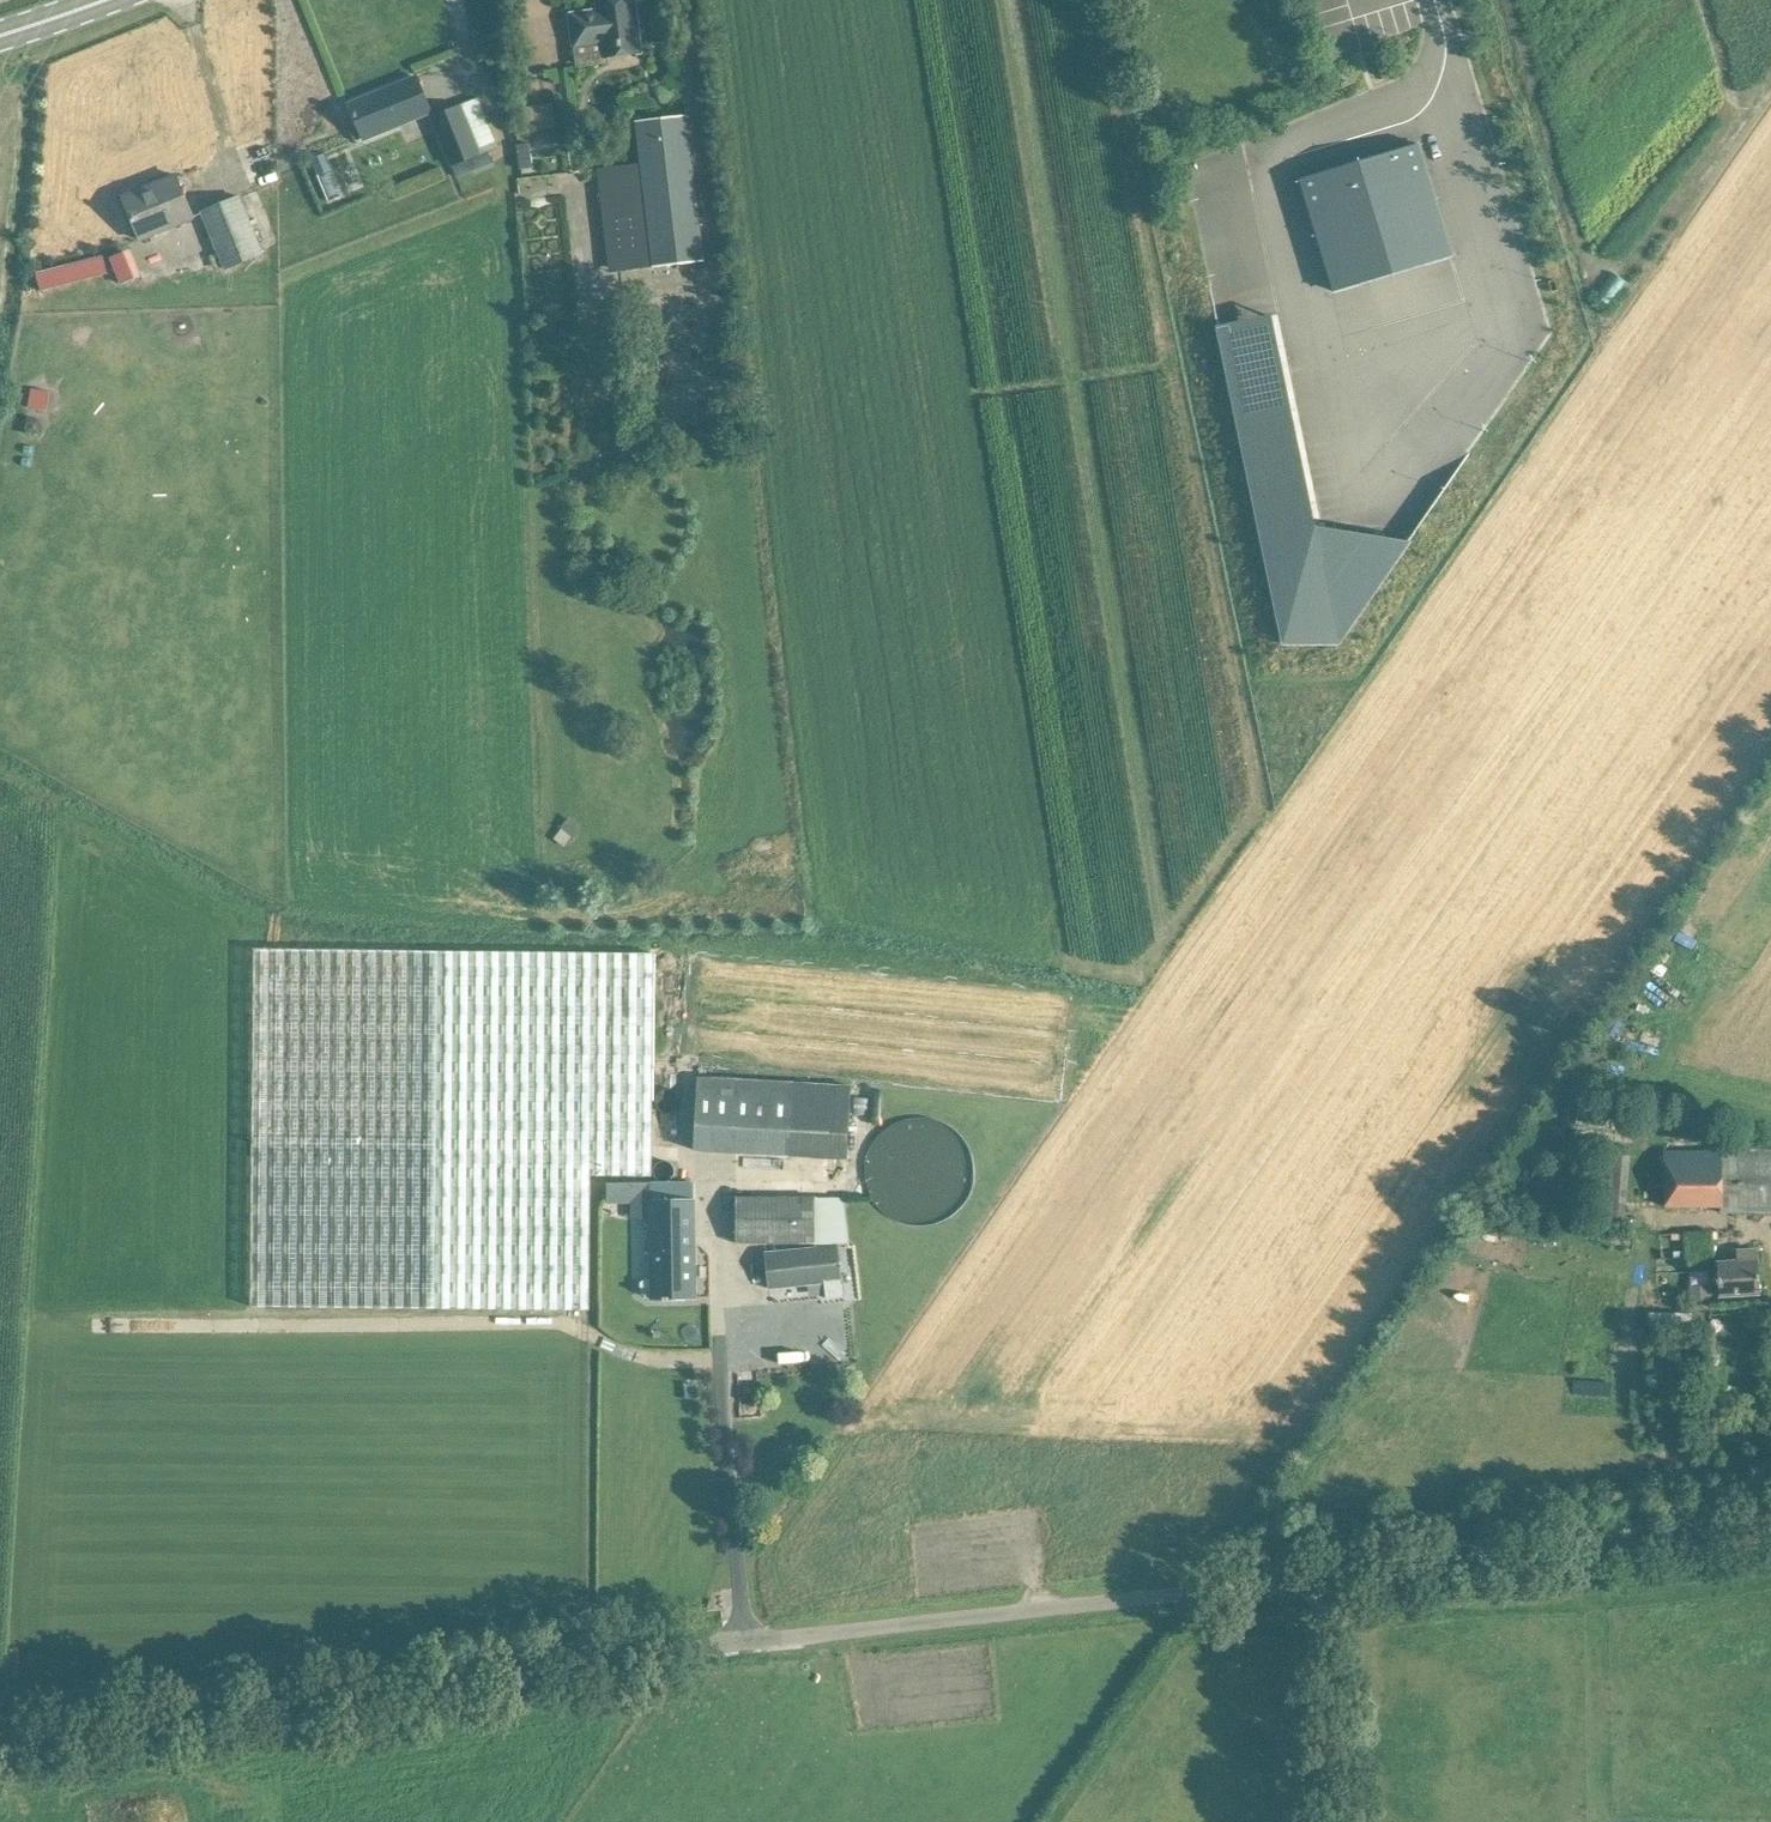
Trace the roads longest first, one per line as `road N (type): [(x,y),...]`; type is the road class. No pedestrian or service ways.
road 1 (unclassified): [(0,1745),(390,1686),(1770,1519)]

